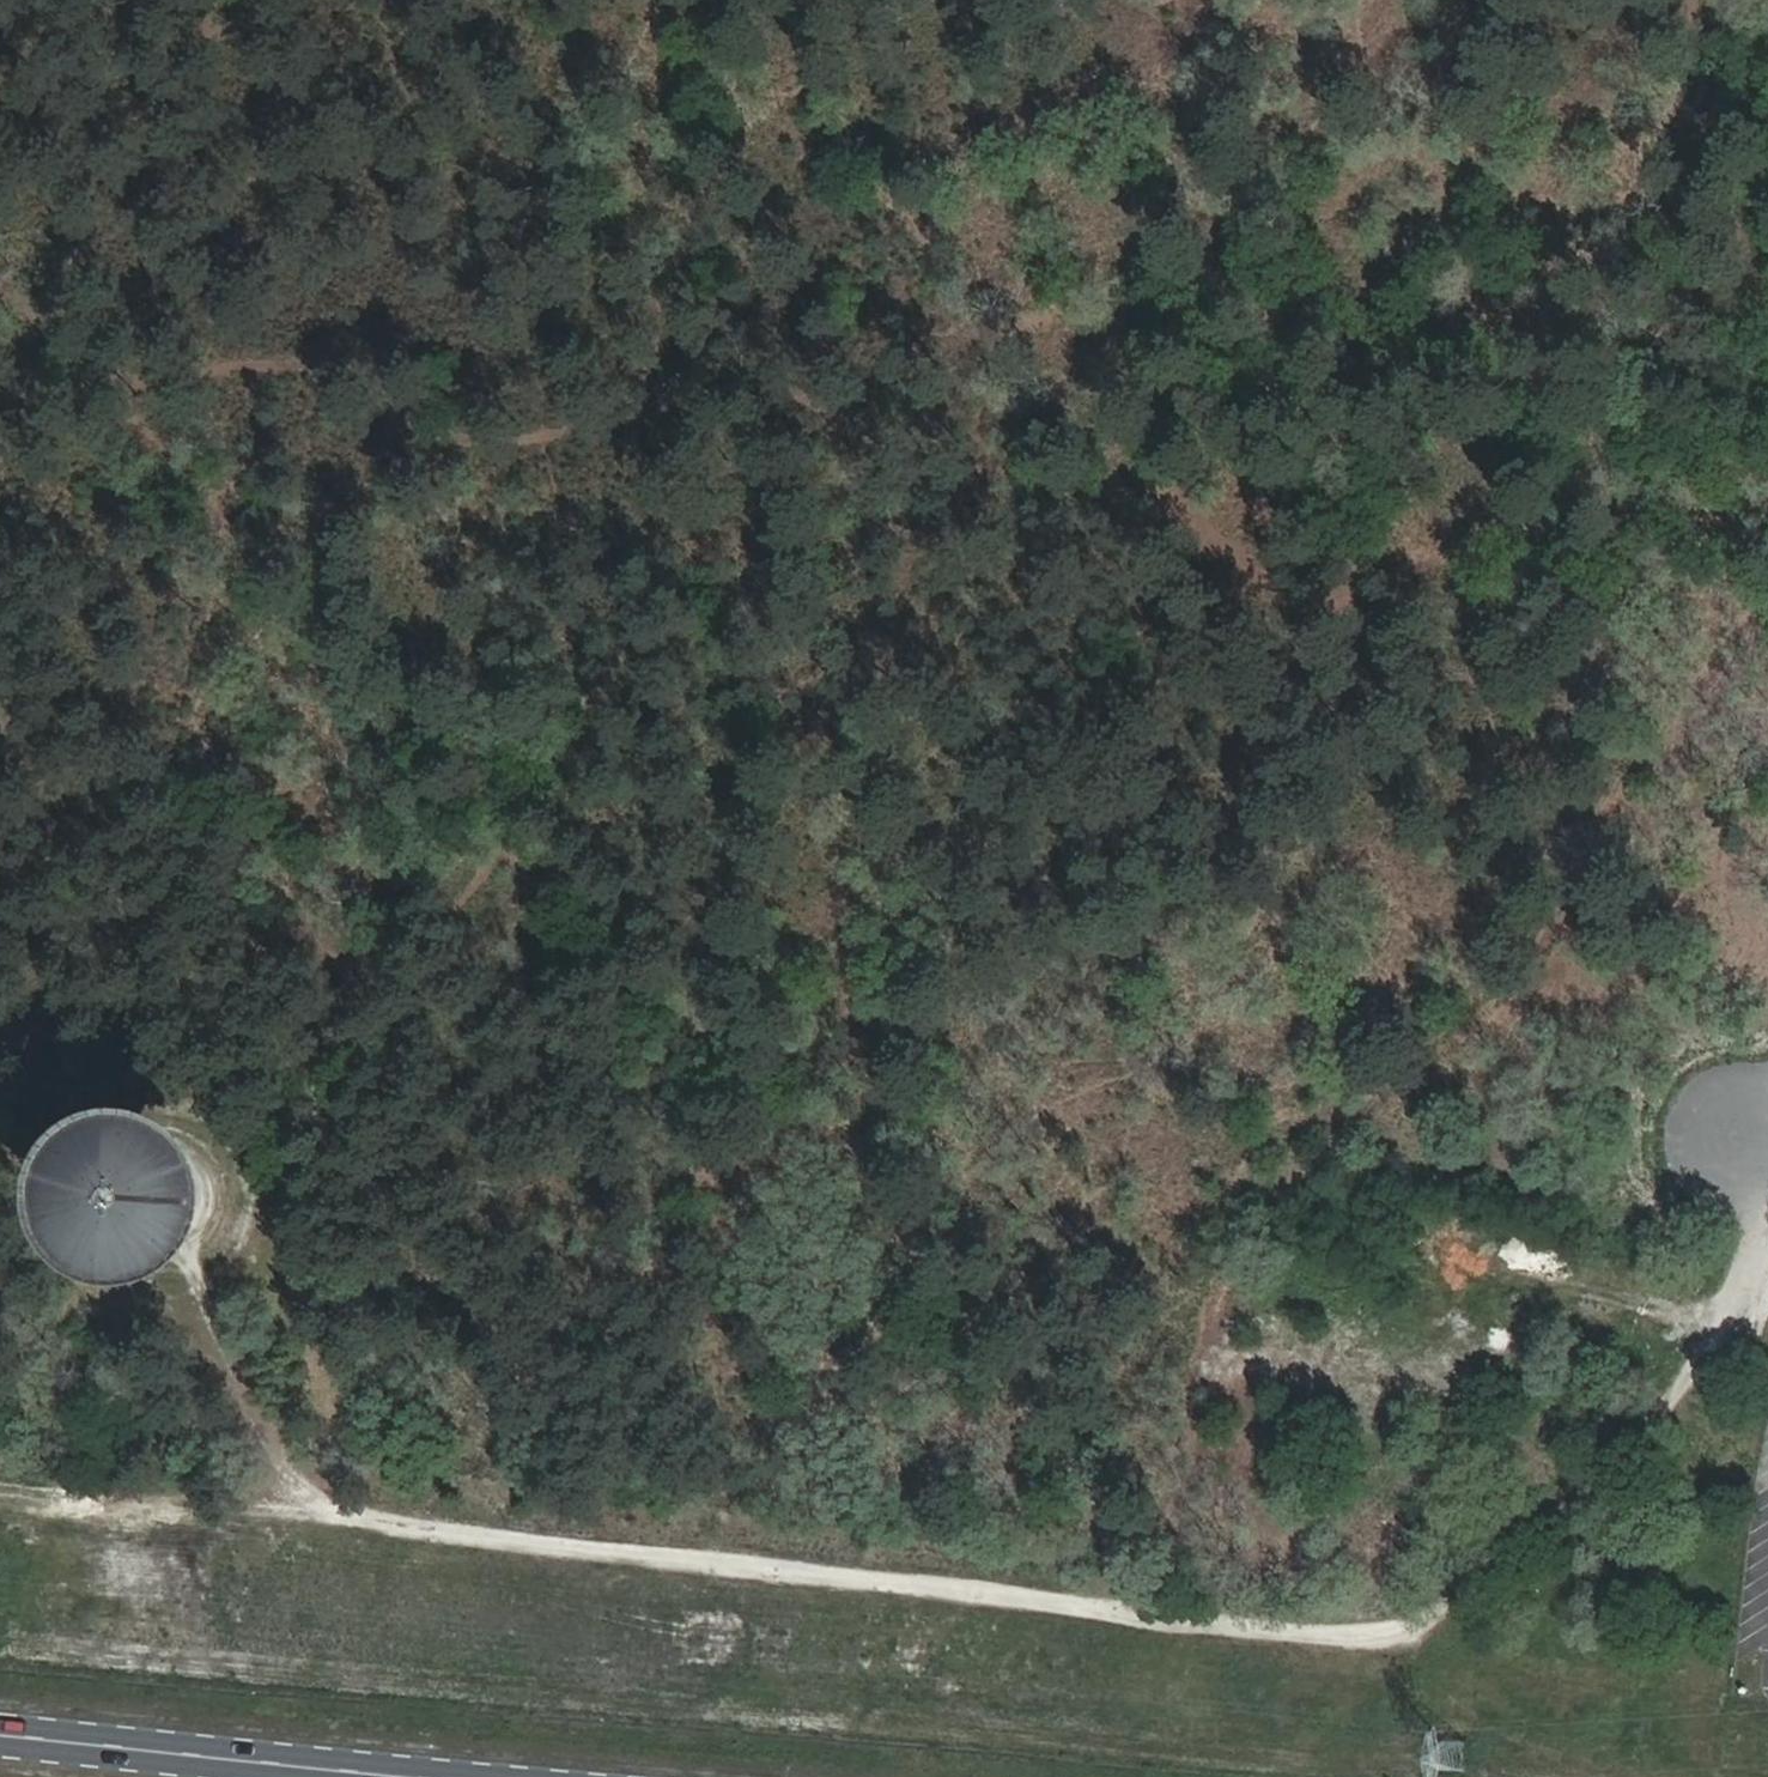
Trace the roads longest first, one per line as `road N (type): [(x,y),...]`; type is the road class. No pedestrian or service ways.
road 1 (track): [(1128,1611),(307,1506),(0,1490)]
road 2 (track): [(1767,1267),(1737,1316),(1433,1629),(1349,1637),(1128,1611)]
road 3 (primary): [(0,1740),(363,1776)]
road 4 (track): [(207,1298),(307,1506)]

